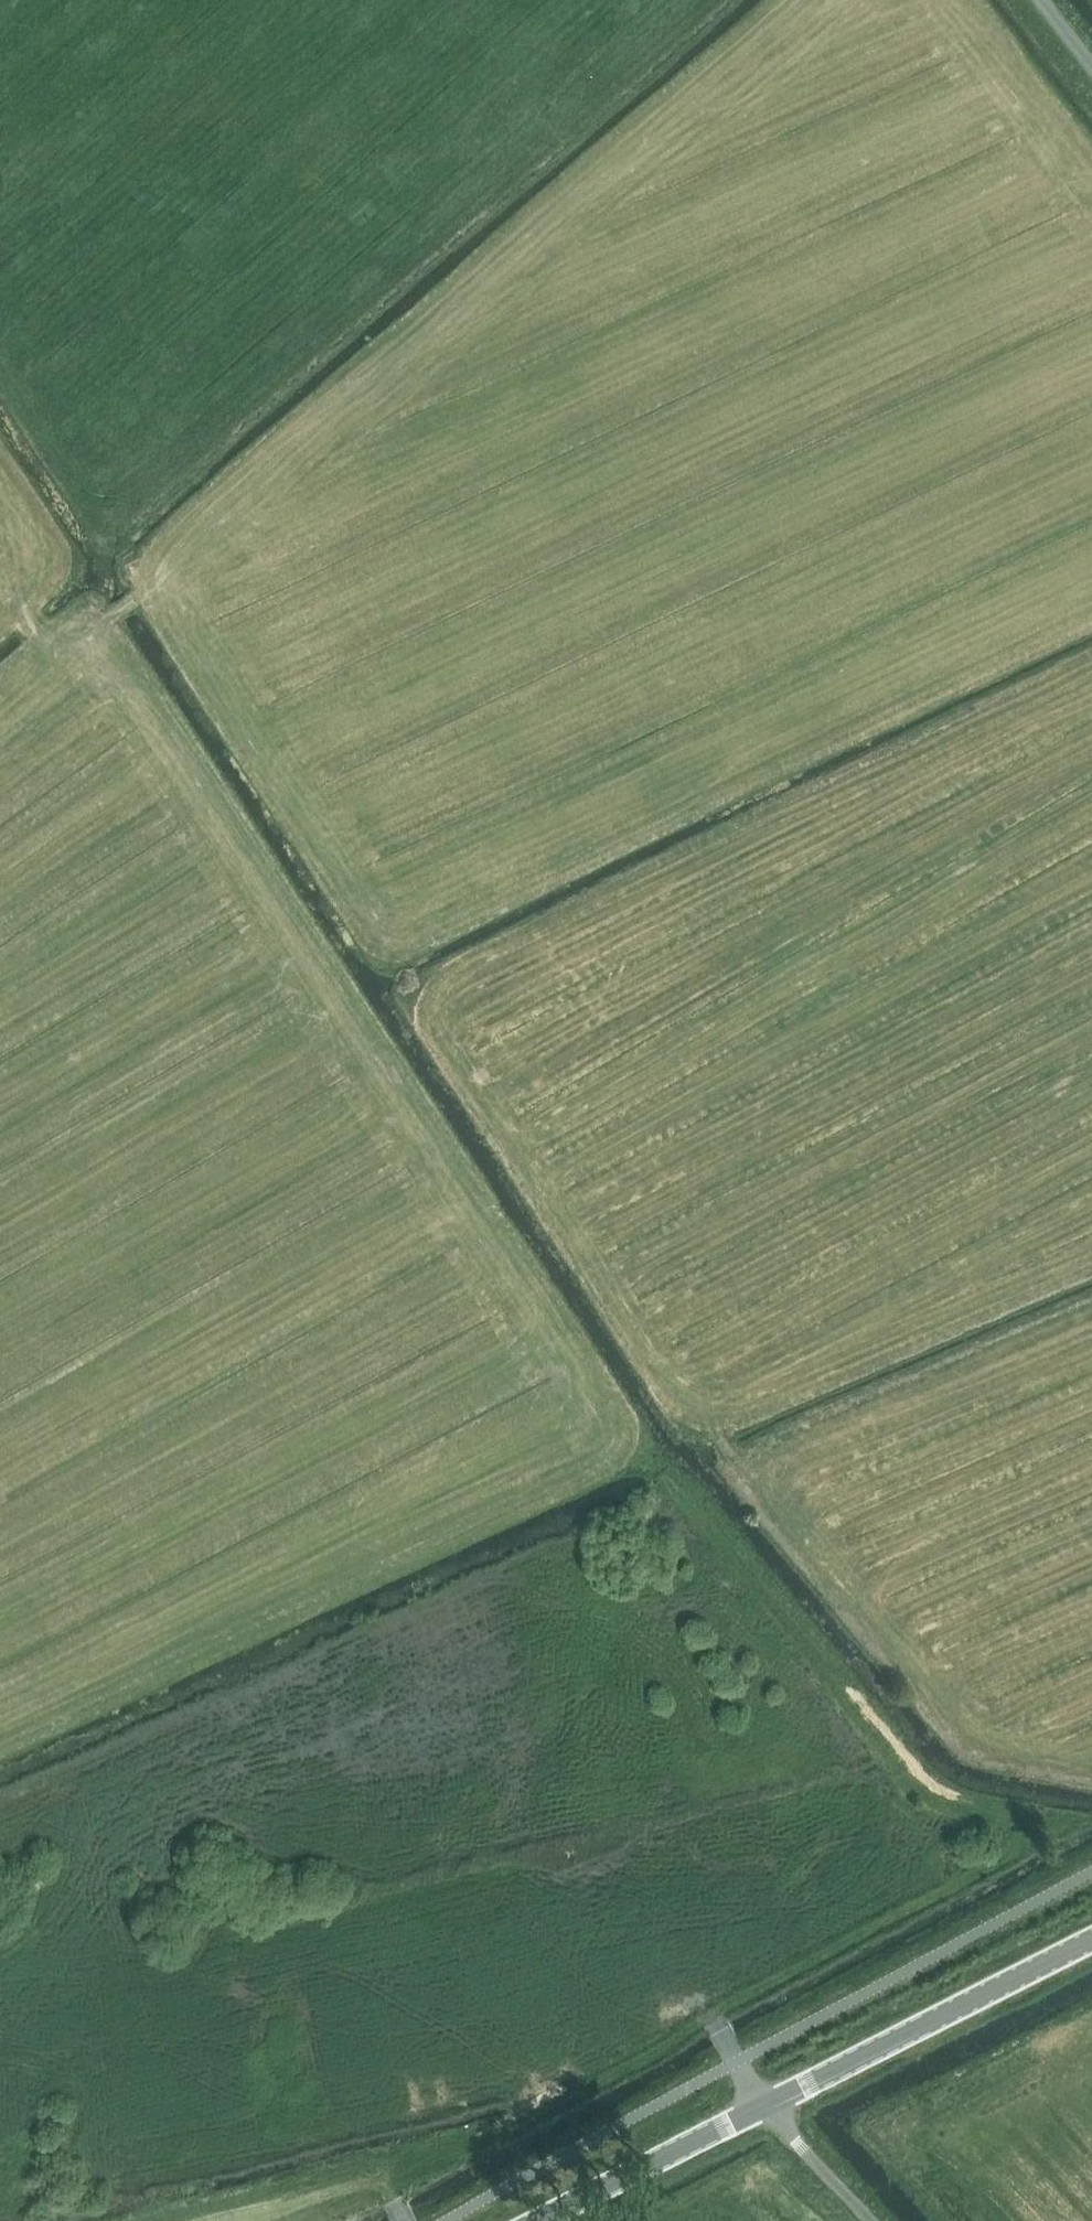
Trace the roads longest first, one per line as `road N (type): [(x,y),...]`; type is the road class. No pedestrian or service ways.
road 1 (secondary): [(768,2104),(1091,1938)]
road 2 (secondary): [(537,2220),(768,2104)]
road 3 (unclassified): [(877,2220),(768,2104)]

